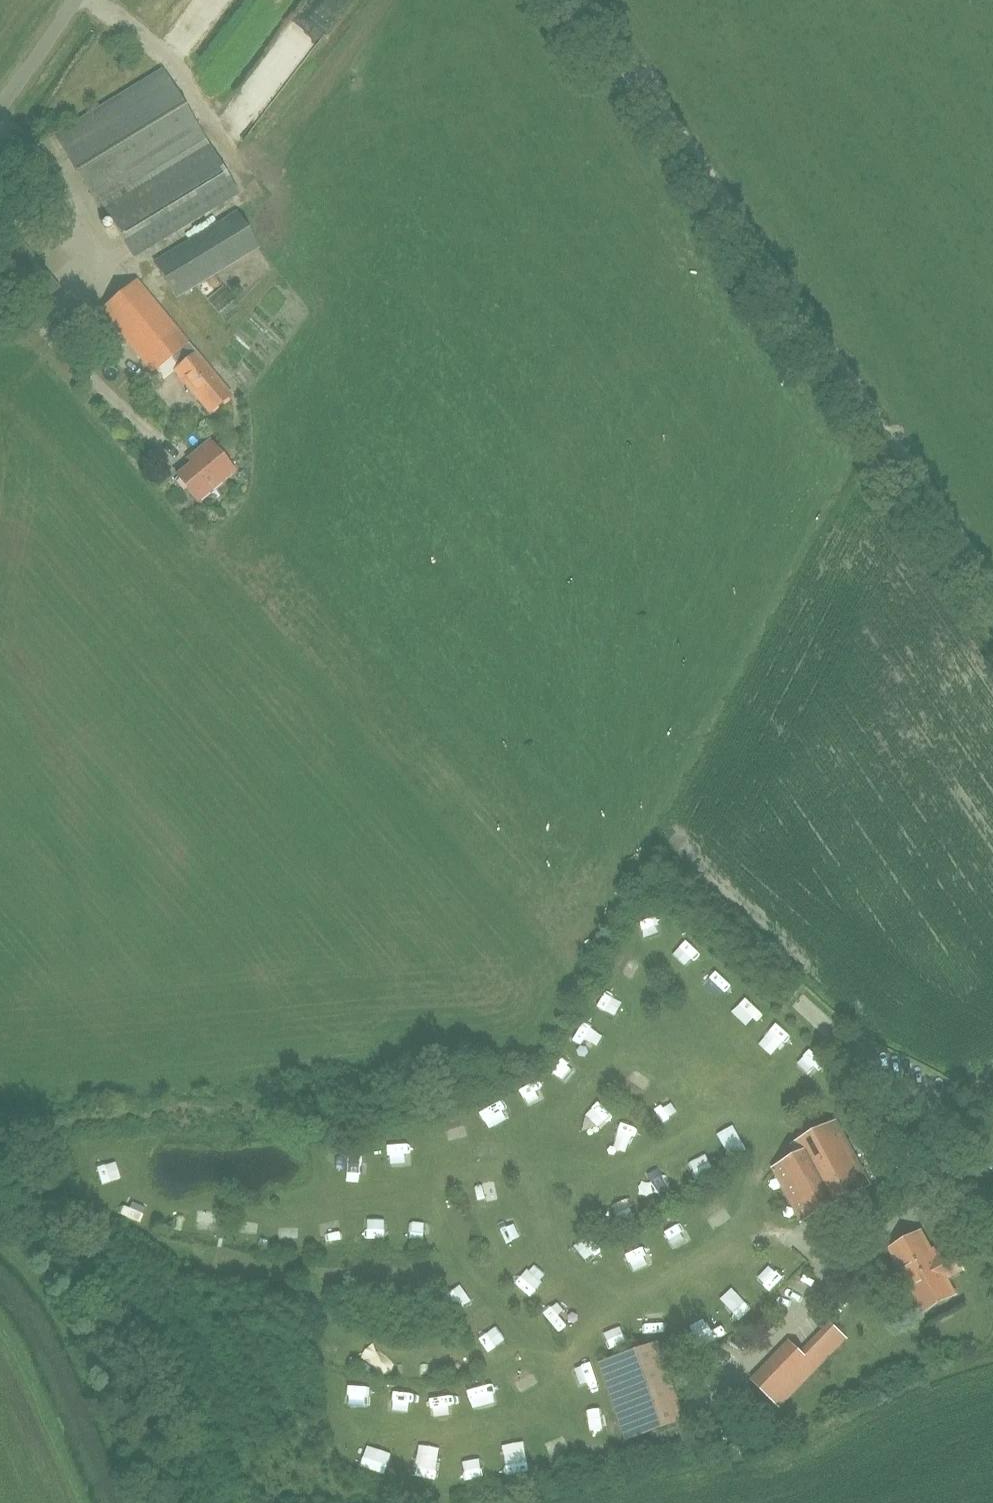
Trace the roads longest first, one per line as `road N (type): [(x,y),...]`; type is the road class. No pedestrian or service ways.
road 1 (unclassified): [(992,599),(571,0)]
road 2 (unclassified): [(0,105),(75,0)]

